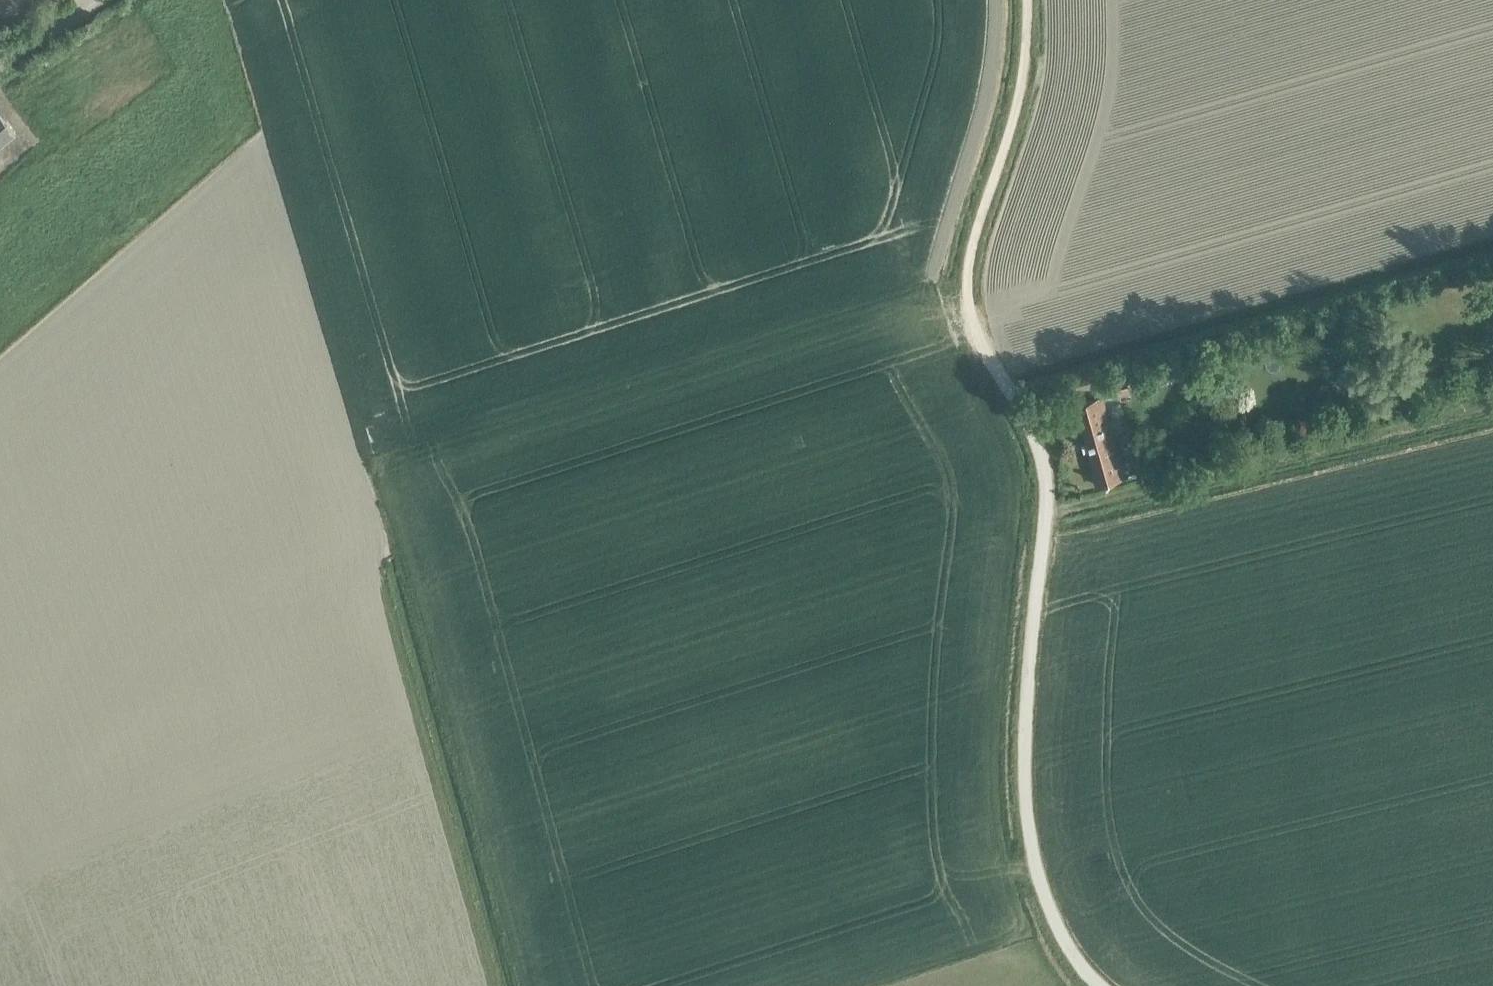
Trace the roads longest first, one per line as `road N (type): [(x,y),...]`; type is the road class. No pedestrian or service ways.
road 1 (unclassified): [(1100,985),(1055,921),(1026,810),(1024,741),(1047,500),(1039,438),(986,351),(968,298),(973,242),(1019,97),(1028,0)]

